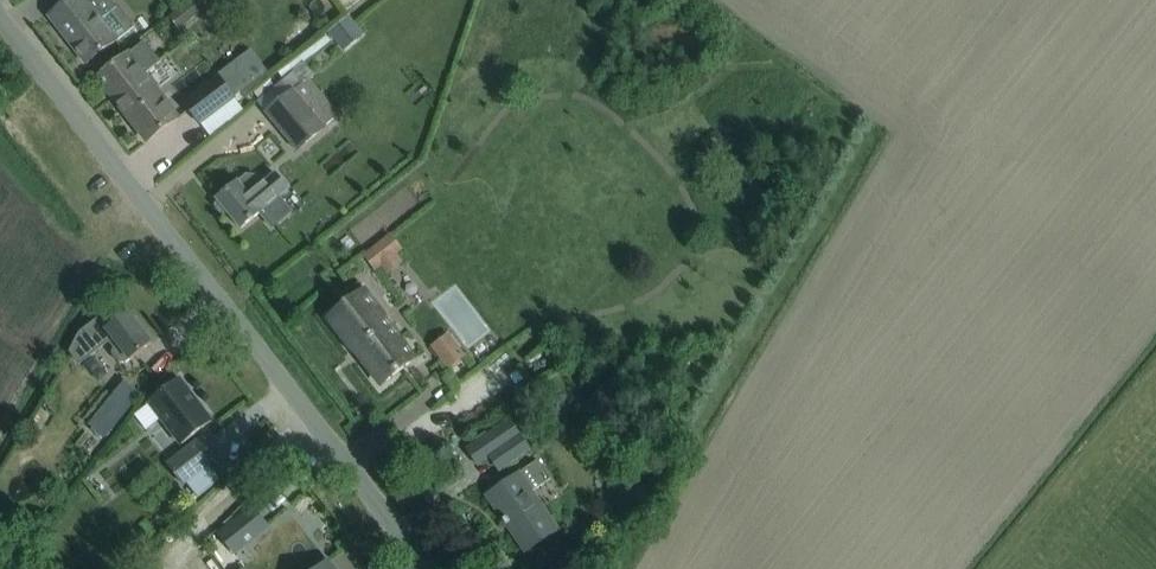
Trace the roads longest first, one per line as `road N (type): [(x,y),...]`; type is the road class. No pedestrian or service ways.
road 1 (unclassified): [(430,568),(0,17)]

